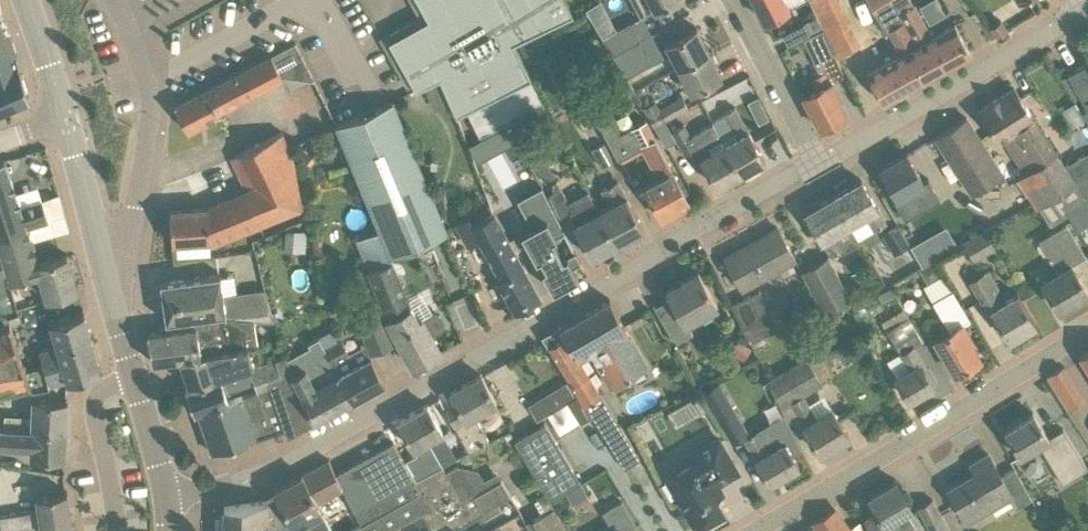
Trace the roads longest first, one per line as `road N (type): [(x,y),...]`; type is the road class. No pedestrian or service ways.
road 1 (residential): [(165,491),(220,485),(816,163)]
road 2 (residential): [(748,530),(1087,331)]
road 3 (residential): [(816,163),(1086,11)]
road 4 (residential): [(115,283),(135,214),(146,97),(122,20)]
road 5 (residential): [(816,163),(732,0)]
road 6 (residential): [(119,530),(95,412),(108,387),(134,379)]
road 7 (tertiary): [(115,283),(70,118)]
road 8 (tertiary): [(70,118),(23,0)]

